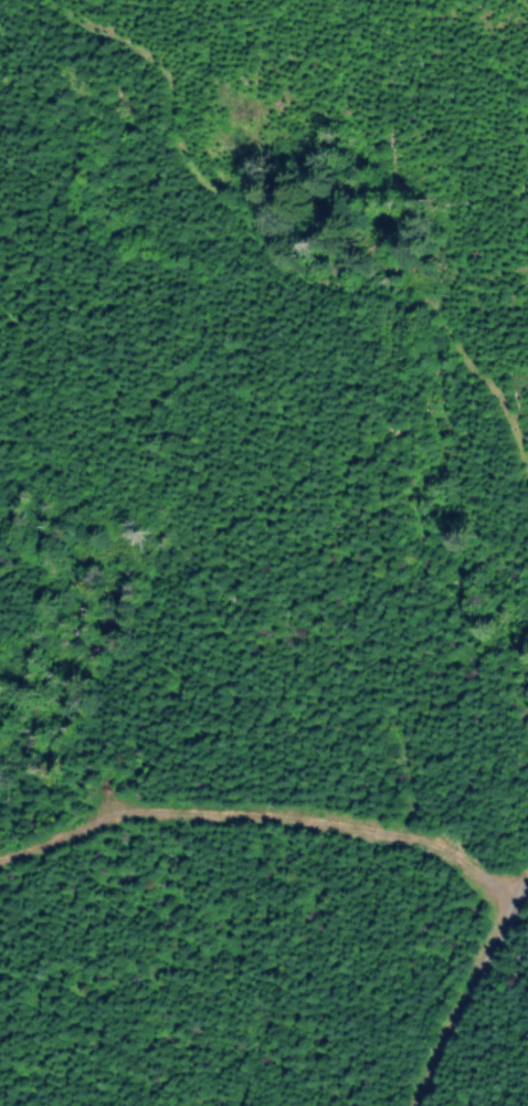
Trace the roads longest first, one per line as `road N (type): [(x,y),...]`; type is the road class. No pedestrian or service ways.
road 1 (track): [(61,0),(218,139),(295,251),(350,295),(430,304),(481,336),(527,405)]
road 2 (track): [(459,1105),(527,958)]

